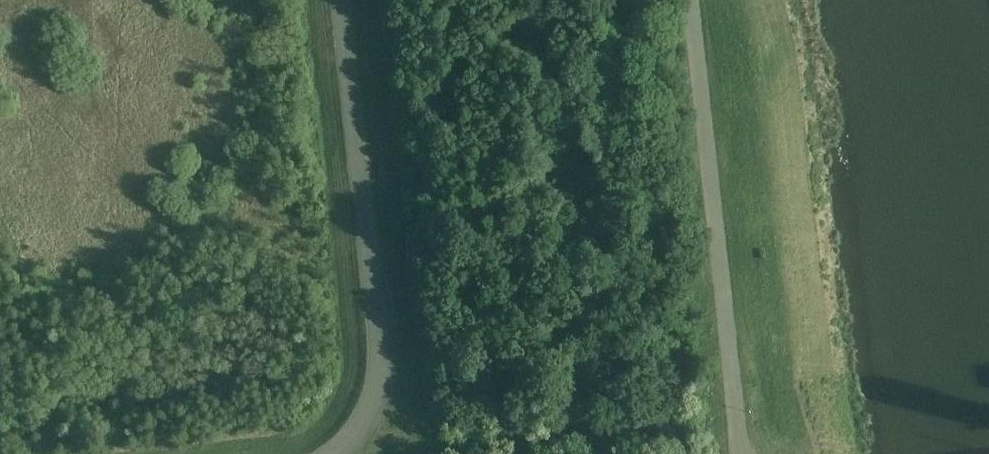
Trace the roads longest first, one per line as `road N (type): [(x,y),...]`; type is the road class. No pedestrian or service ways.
road 1 (unclassified): [(337,453),(370,410),(382,363),(340,0)]
road 2 (unclassified): [(741,453),(692,0)]

